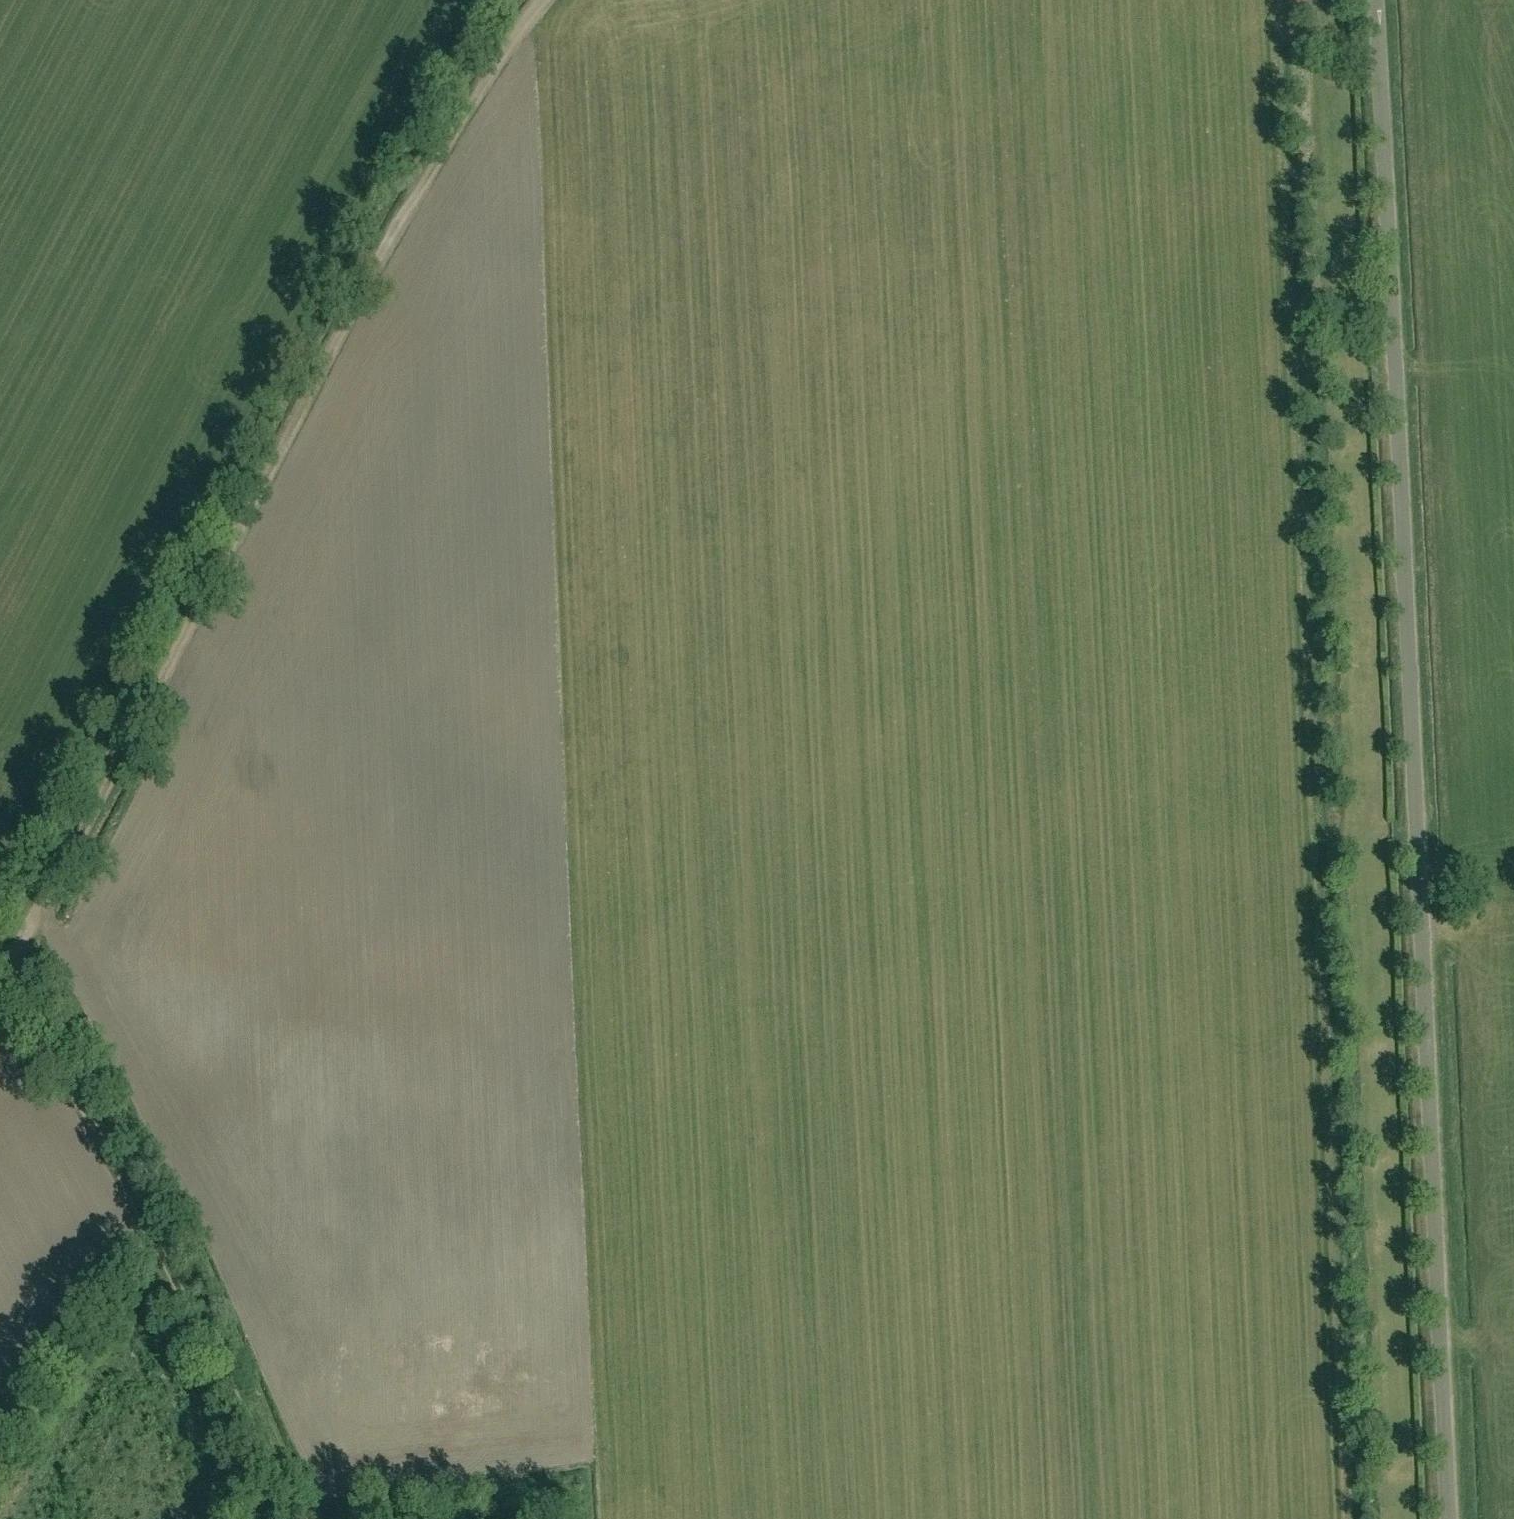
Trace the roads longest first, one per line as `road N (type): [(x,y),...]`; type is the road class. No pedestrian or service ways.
road 1 (unclassified): [(1448,1518),(1377,0)]
road 2 (track): [(554,0),(464,113),(8,970)]
road 3 (track): [(8,970),(304,1518)]

